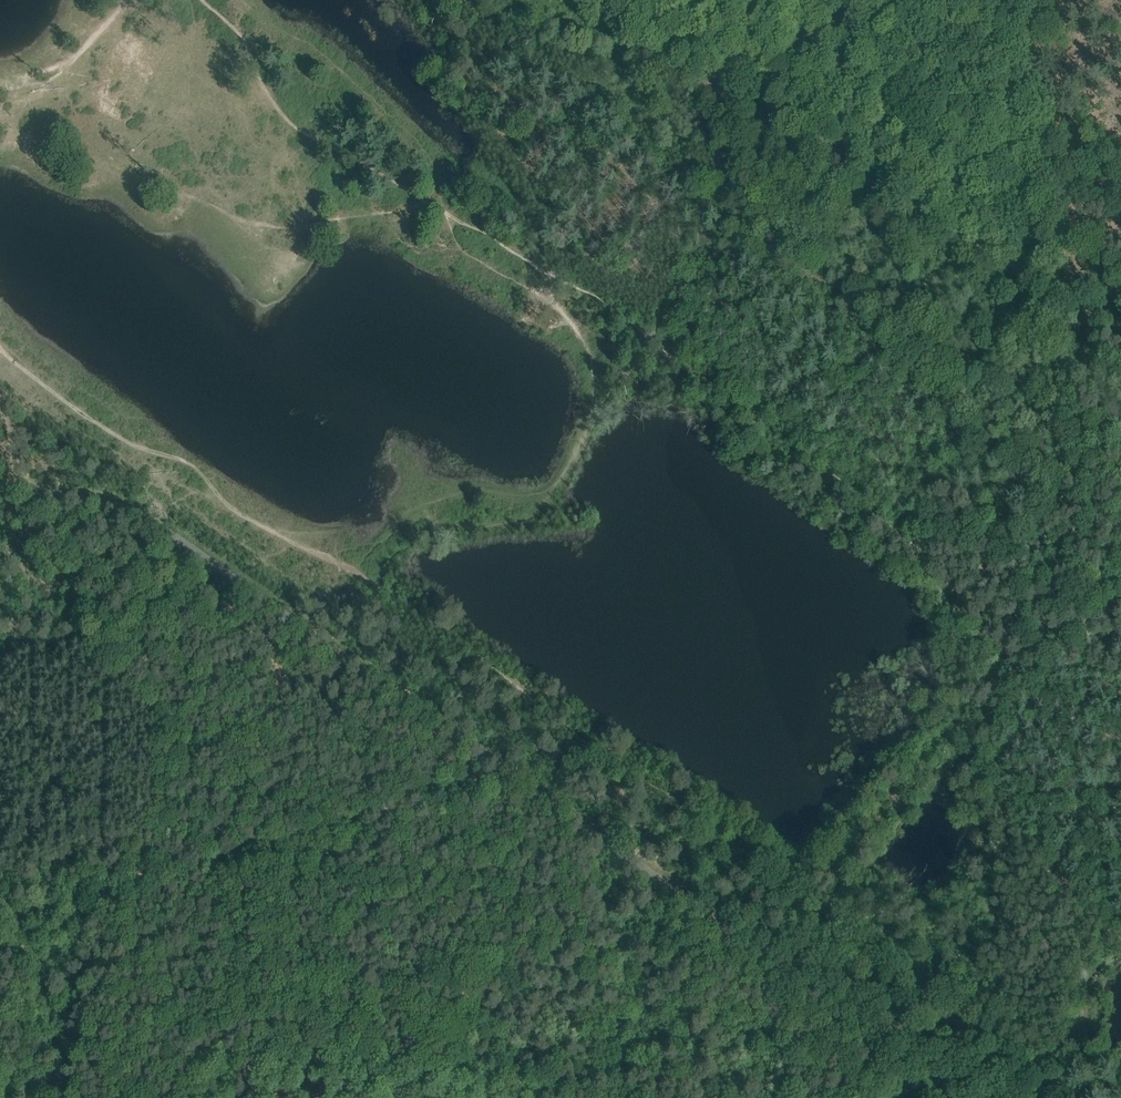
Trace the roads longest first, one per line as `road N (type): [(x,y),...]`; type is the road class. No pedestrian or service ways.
road 1 (track): [(1045,0),(1095,308)]

